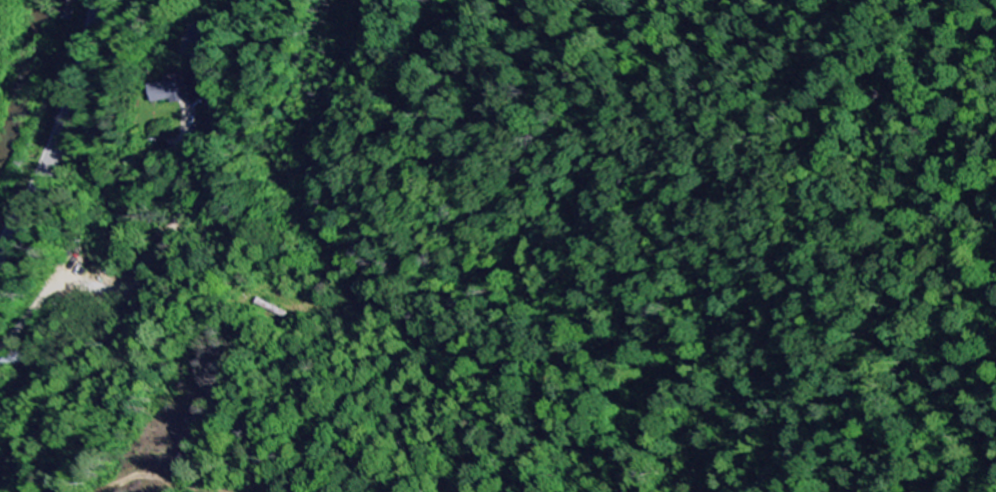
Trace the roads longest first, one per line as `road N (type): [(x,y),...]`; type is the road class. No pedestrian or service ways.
road 1 (secondary): [(0,250),(59,135),(93,0)]
road 2 (residential): [(0,350),(67,277),(131,290),(175,230)]

